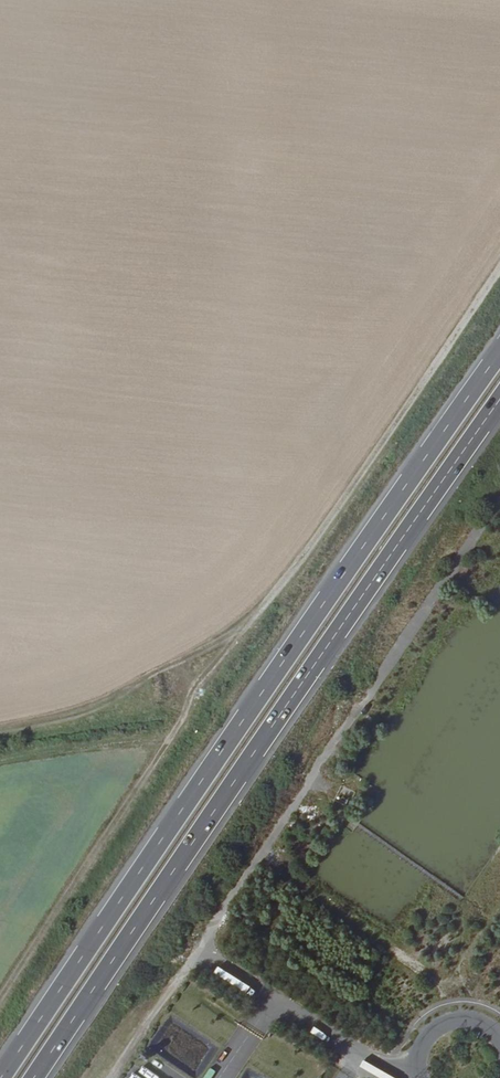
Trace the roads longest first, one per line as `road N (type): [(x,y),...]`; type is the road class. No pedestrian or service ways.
road 1 (track): [(499,255),(0,987)]
road 2 (trunk): [(499,355),(1,1077)]
road 3 (trunk): [(32,1077),(499,403)]
road 4 (tertiary): [(499,1038),(480,1021),(442,1025),(423,1036),(417,1077)]

